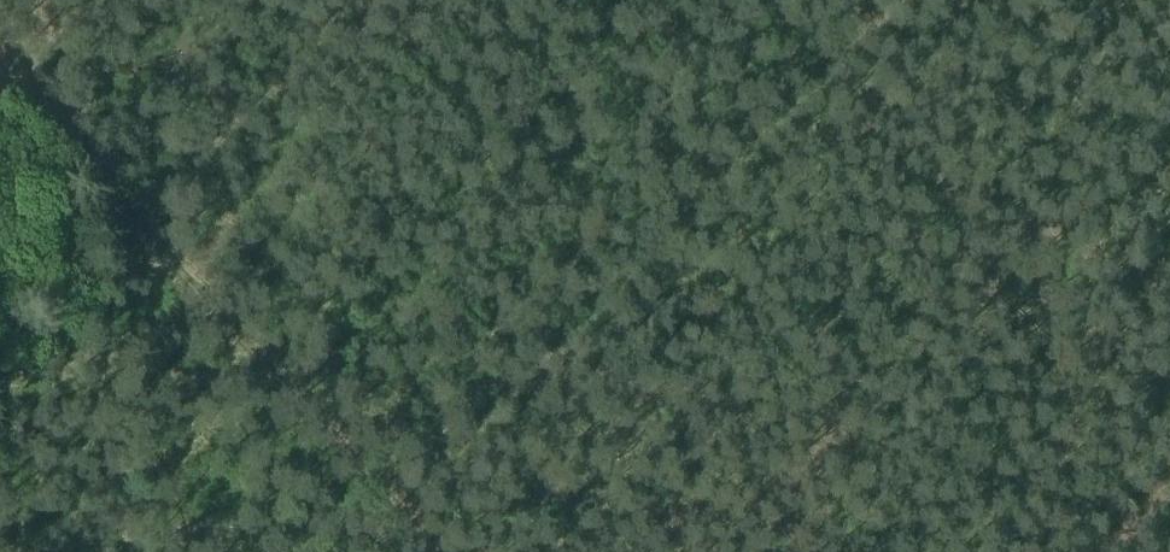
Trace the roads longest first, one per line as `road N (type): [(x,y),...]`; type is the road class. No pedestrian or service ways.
road 1 (track): [(0,103),(402,551)]

